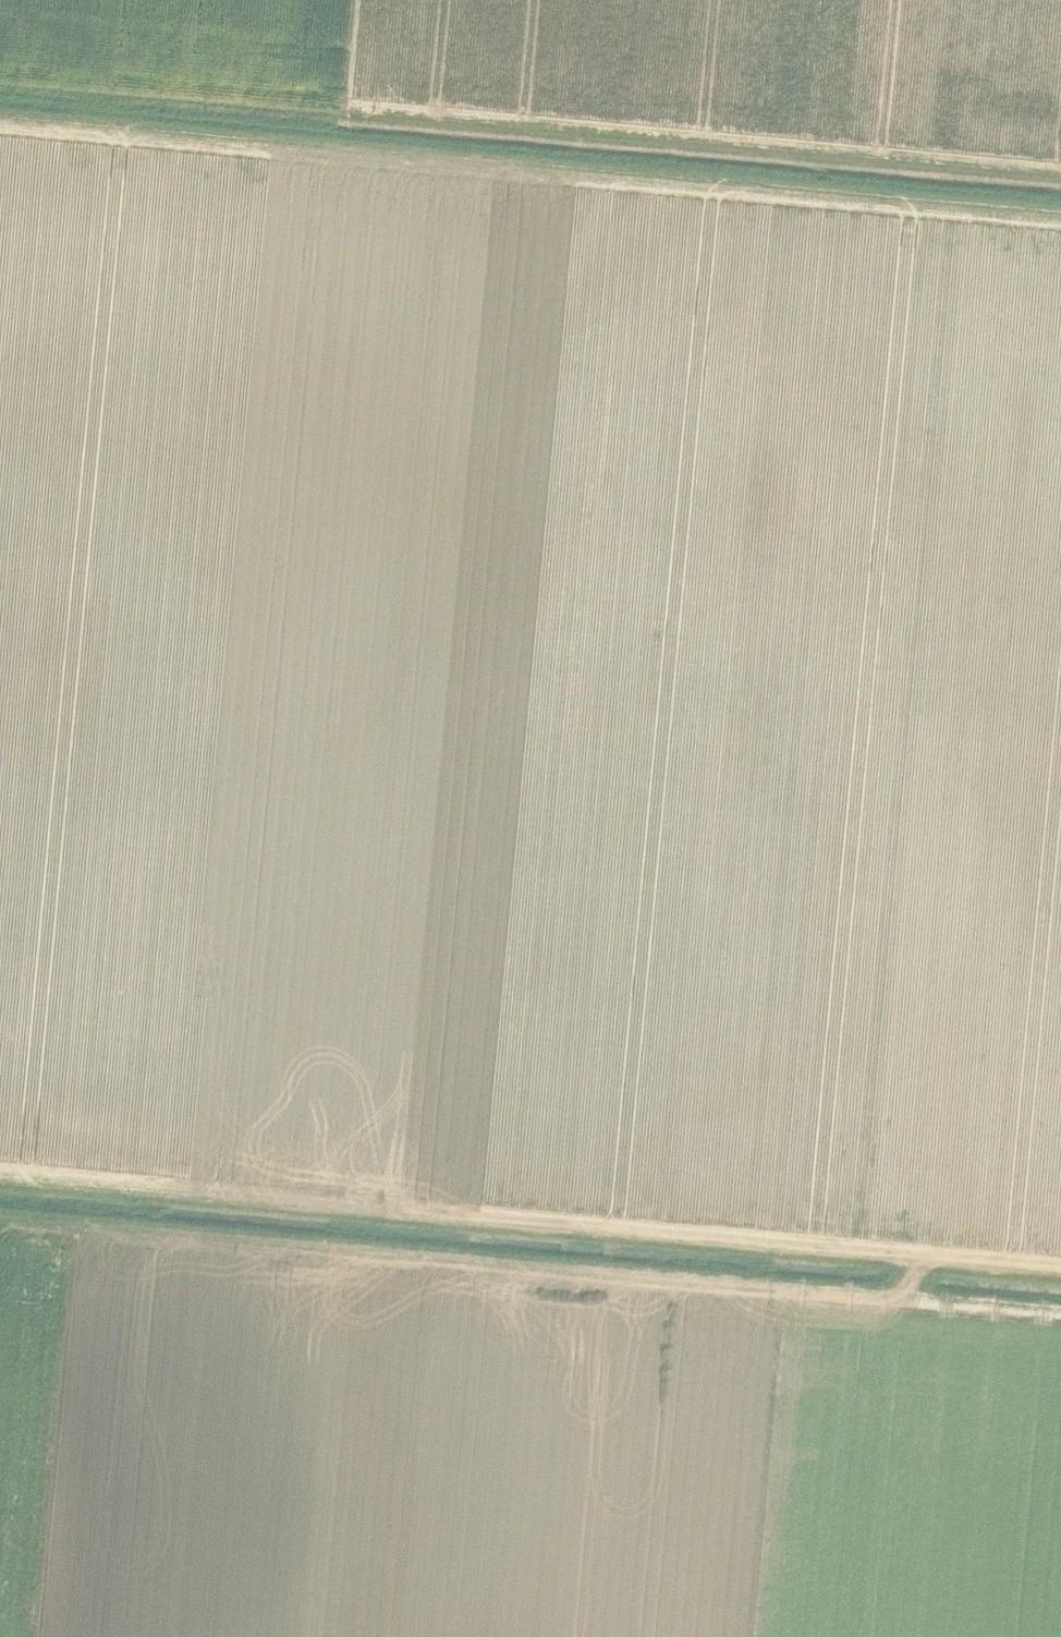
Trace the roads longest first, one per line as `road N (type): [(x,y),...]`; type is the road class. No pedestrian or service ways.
road 1 (track): [(0,1217),(1060,1313)]

